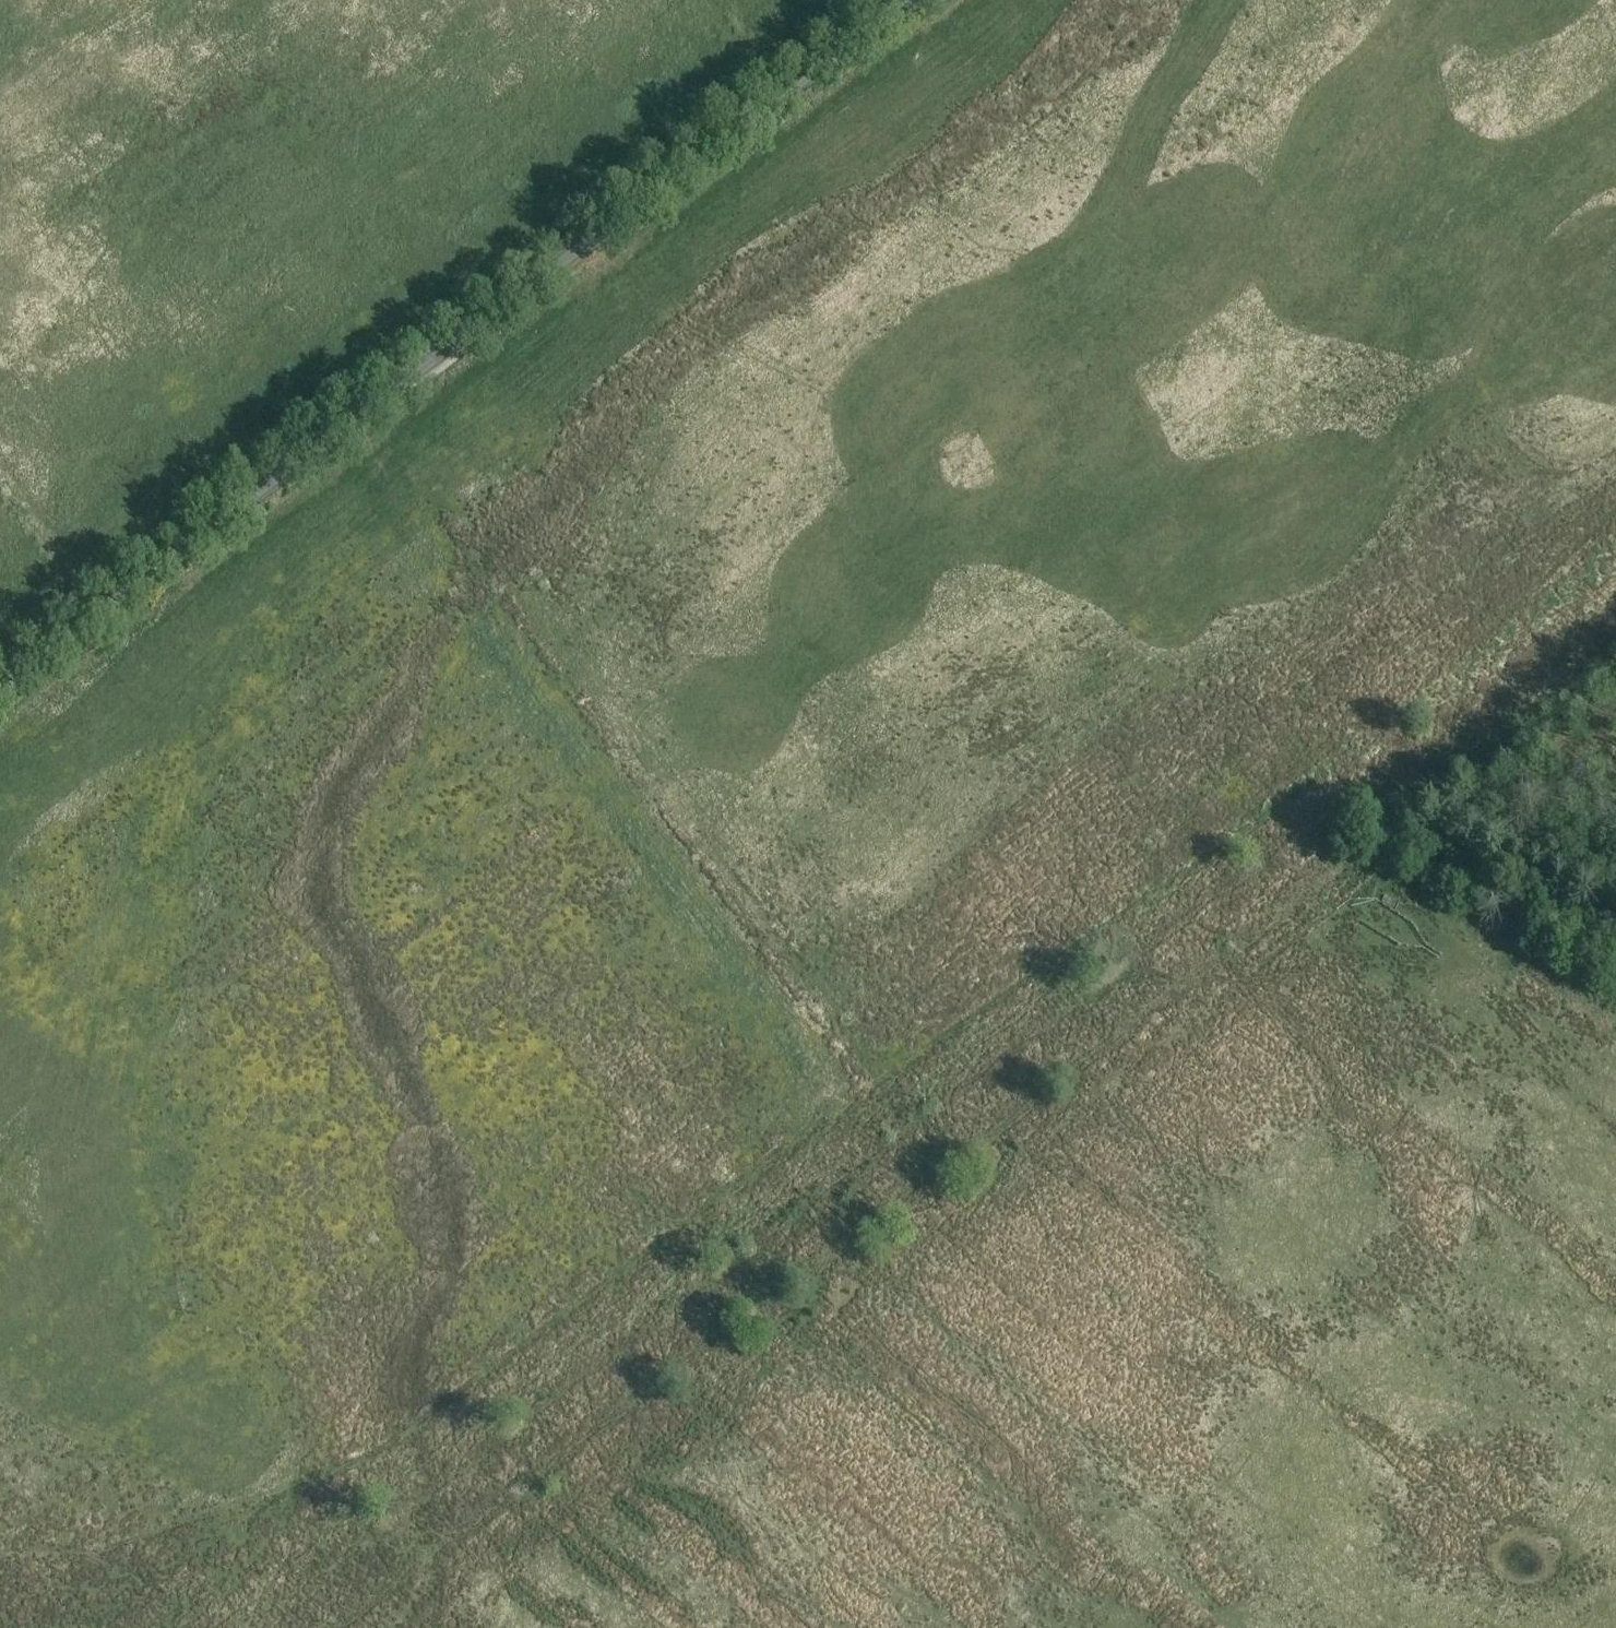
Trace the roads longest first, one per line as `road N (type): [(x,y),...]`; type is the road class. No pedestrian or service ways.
road 1 (tertiary): [(904,0),(0,684)]

